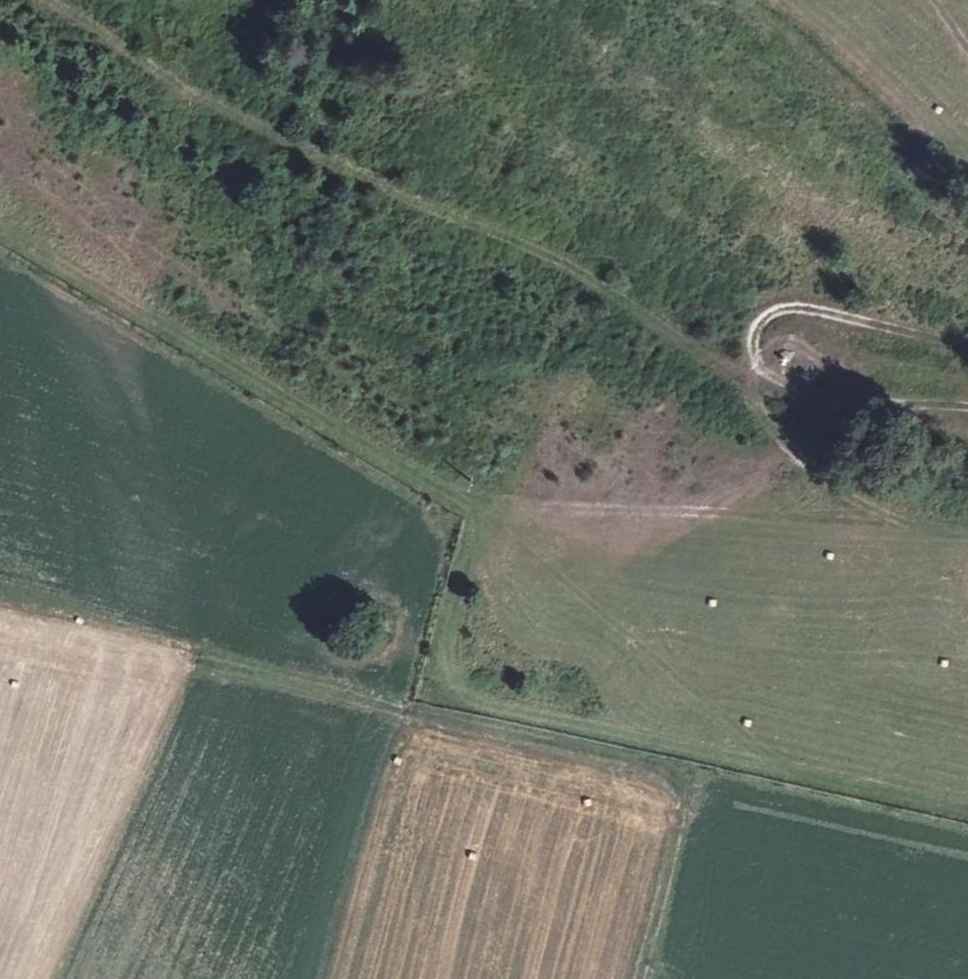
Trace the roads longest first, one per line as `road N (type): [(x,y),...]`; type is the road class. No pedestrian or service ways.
road 1 (track): [(967,810),(464,694),(447,680),(447,660),(478,509),(0,222)]
road 2 (track): [(640,978),(700,745)]

